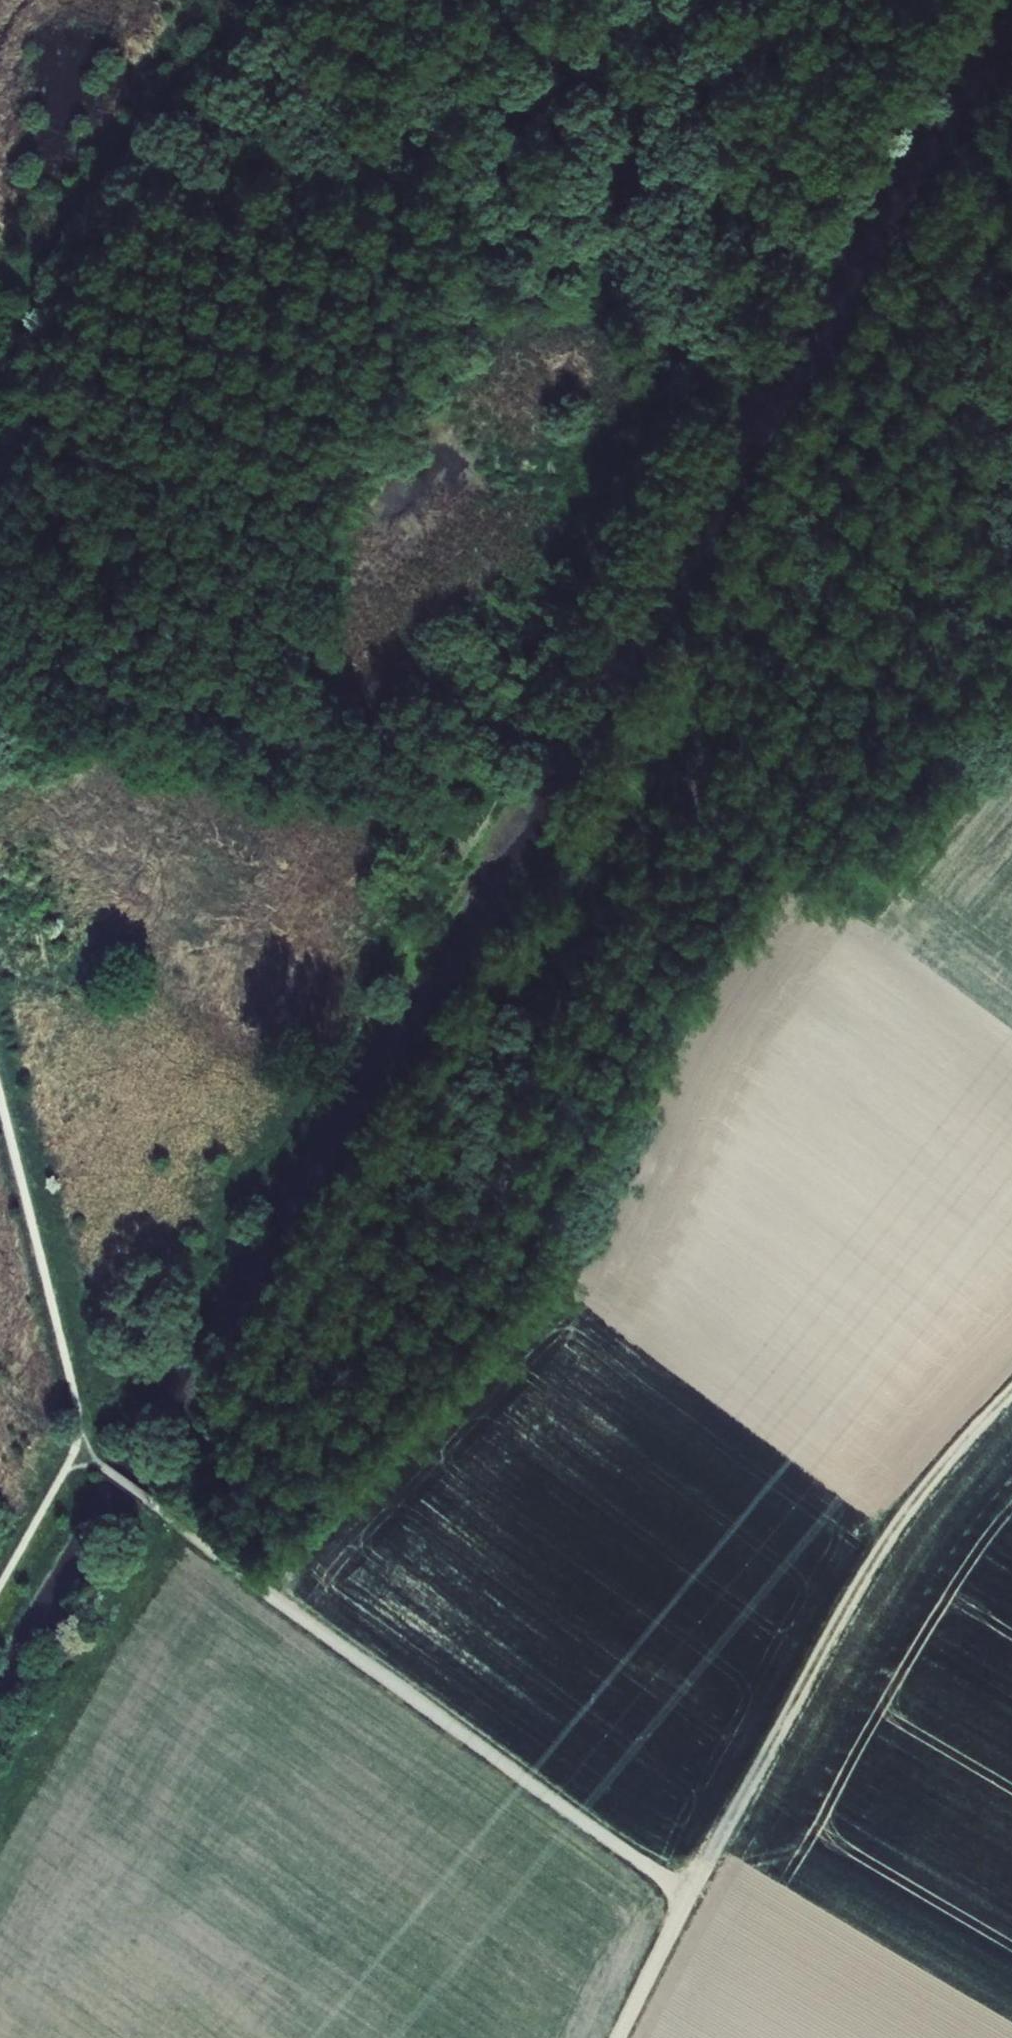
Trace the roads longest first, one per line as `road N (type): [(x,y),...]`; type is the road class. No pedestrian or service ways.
road 1 (track): [(687,1904),(866,1573),(902,1520),(1011,1396)]
road 2 (unclassified): [(616,2037),(687,1904)]

